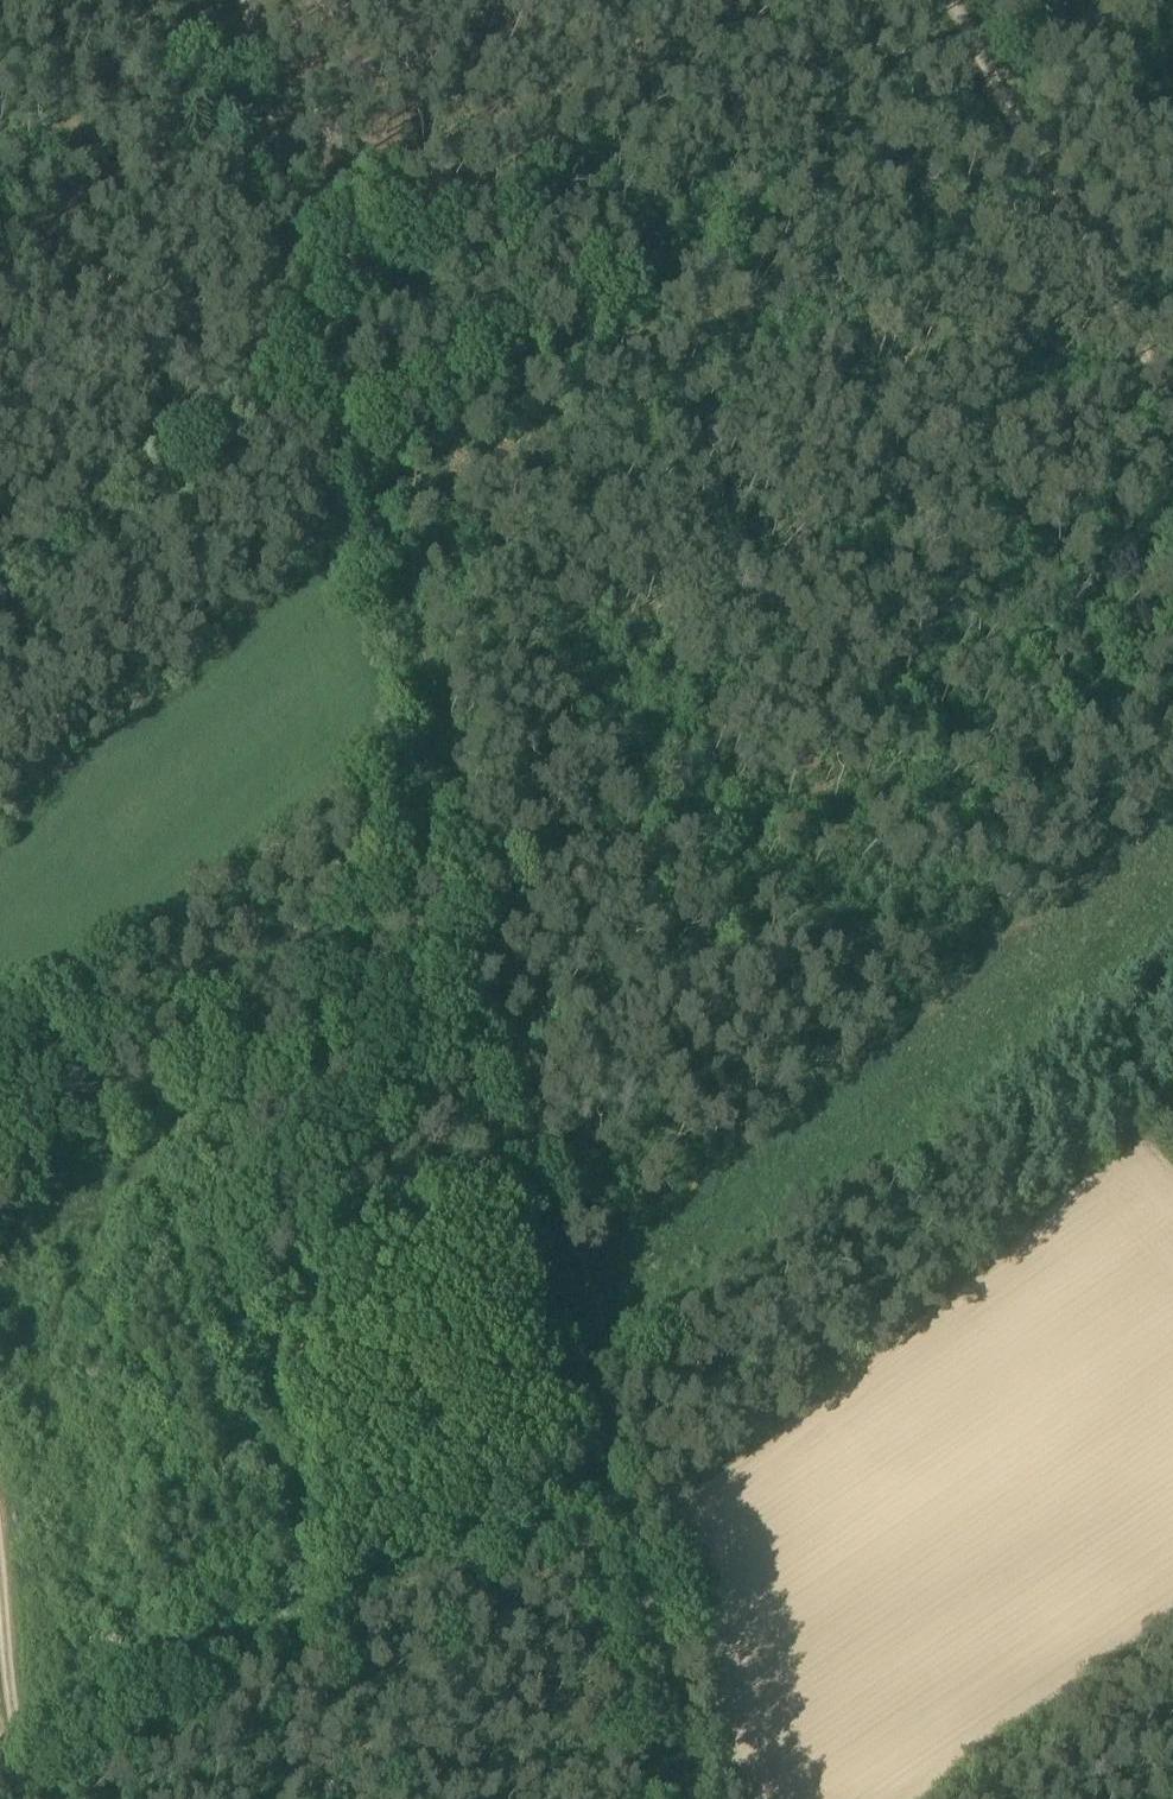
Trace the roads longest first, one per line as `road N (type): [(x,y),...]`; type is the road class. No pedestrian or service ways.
road 1 (track): [(1172,445),(948,0)]
road 2 (track): [(20,1741),(0,1622)]

